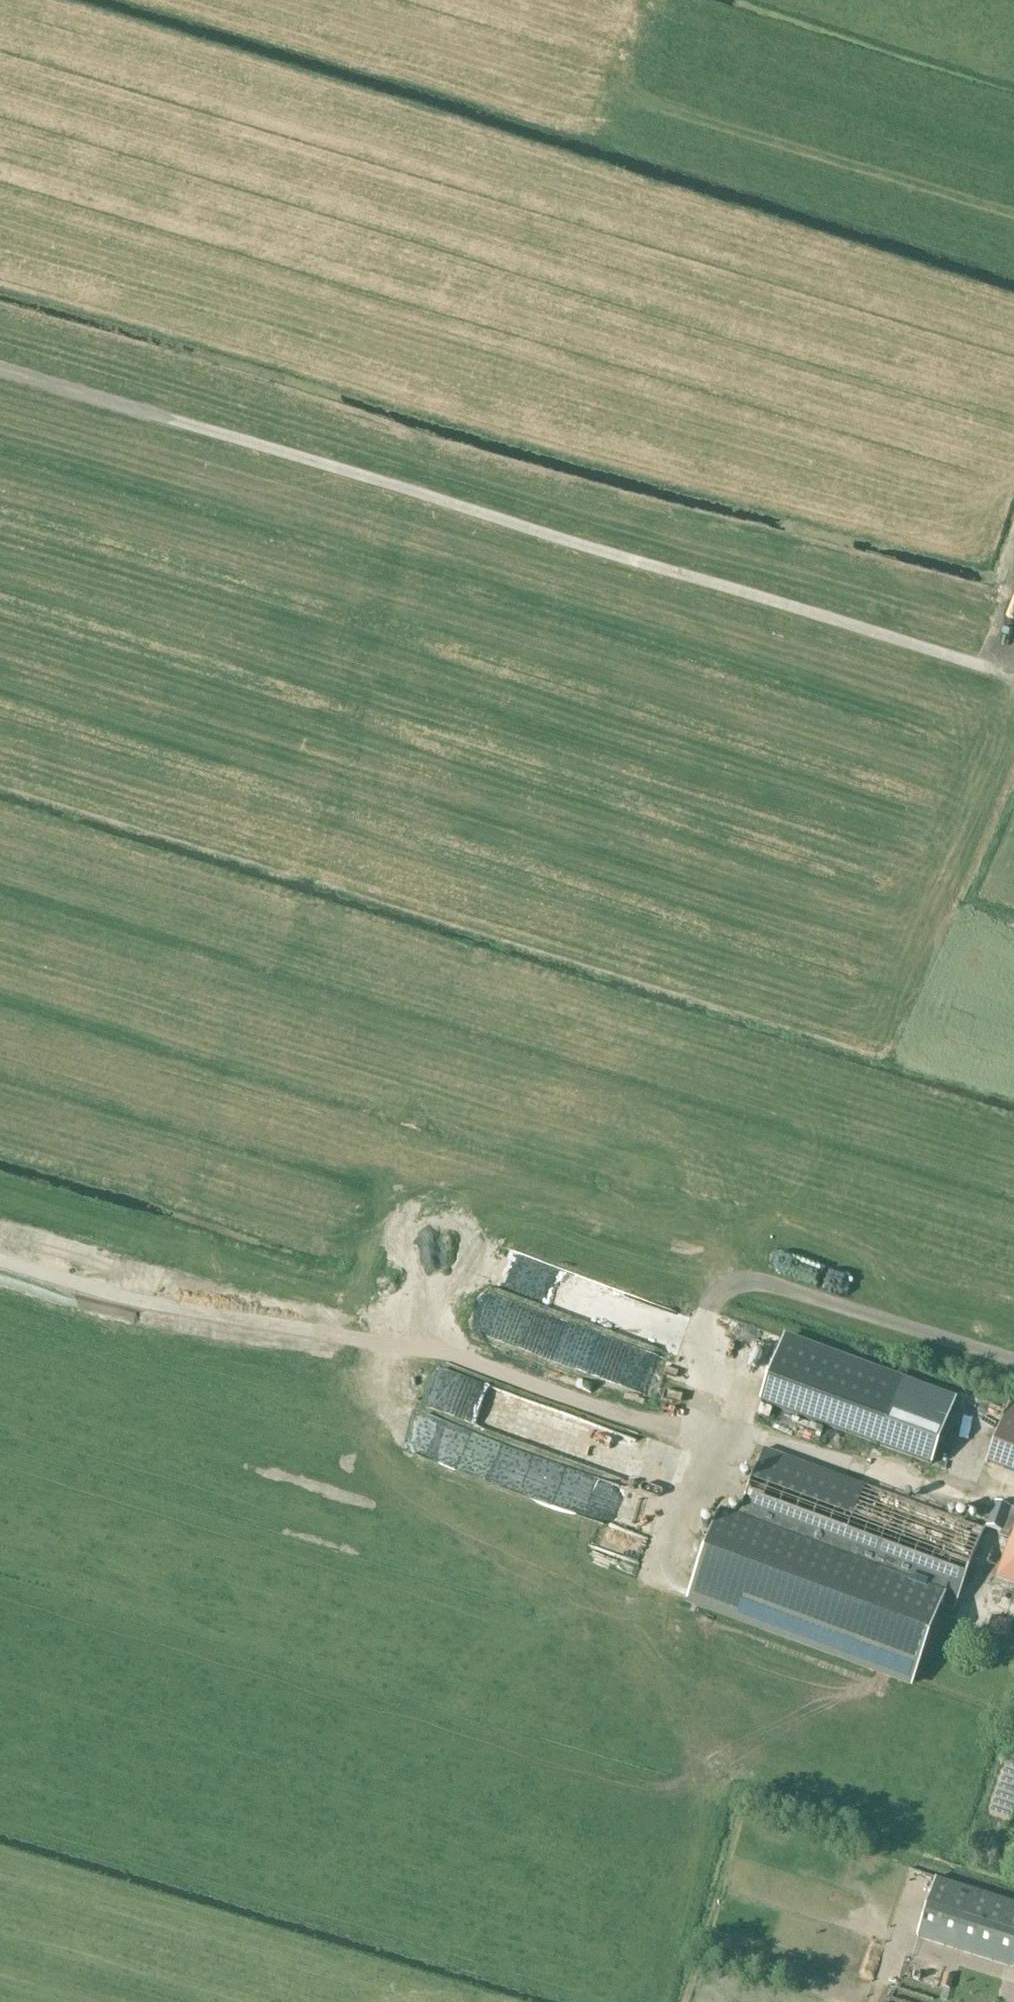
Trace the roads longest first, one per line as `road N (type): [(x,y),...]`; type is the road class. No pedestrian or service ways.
road 1 (track): [(1013,678),(0,371)]

